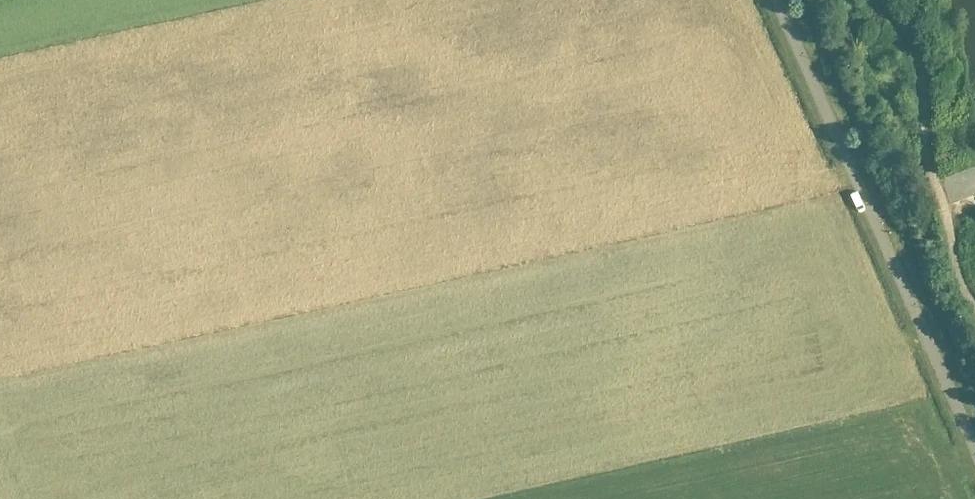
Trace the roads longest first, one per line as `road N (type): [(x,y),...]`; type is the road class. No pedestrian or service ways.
road 1 (unclassified): [(774,0),(974,453)]

